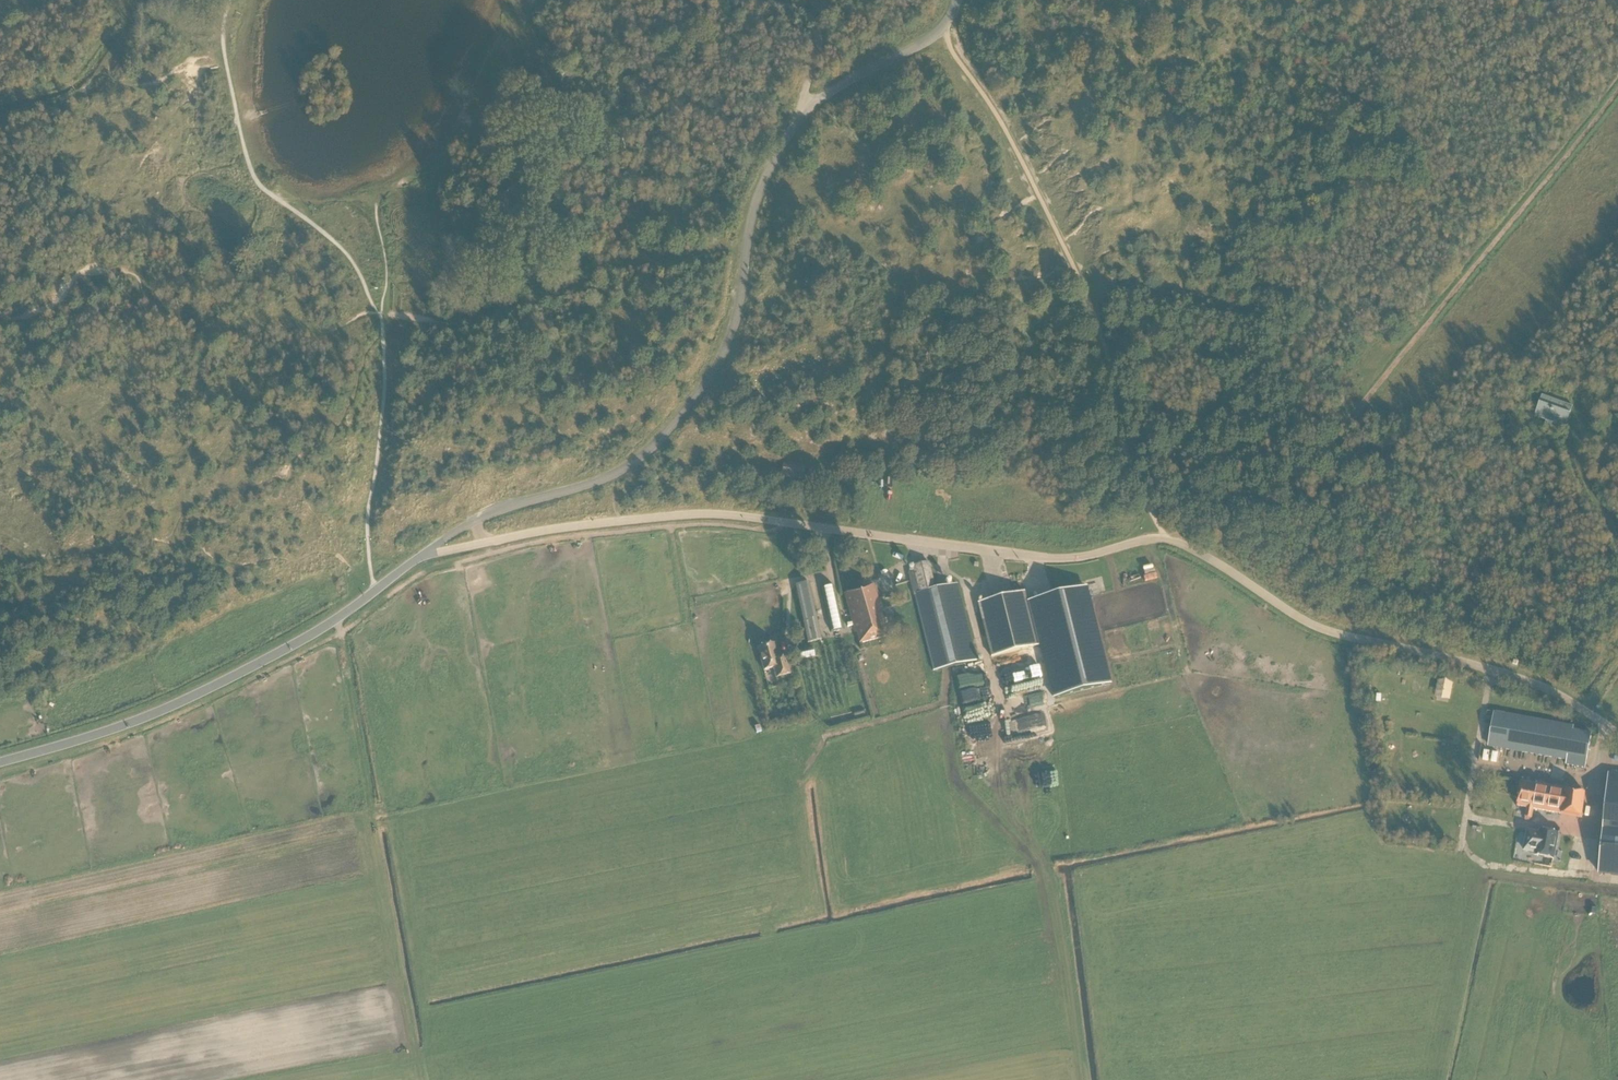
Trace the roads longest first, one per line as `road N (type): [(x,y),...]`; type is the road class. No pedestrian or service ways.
road 1 (unclassified): [(483,544),(700,514),(1039,558),(1165,539),(1209,554),(1316,626),(1513,673),(1617,730)]
road 2 (unclassified): [(476,522),(608,477),(658,441),(727,345),(756,202),(787,138),(821,98),(932,38),(956,0)]
road 3 (tertiary): [(0,765),(175,706),(333,623),(428,551)]
road 4 (track): [(807,111),(815,30),(801,12),(746,0)]

